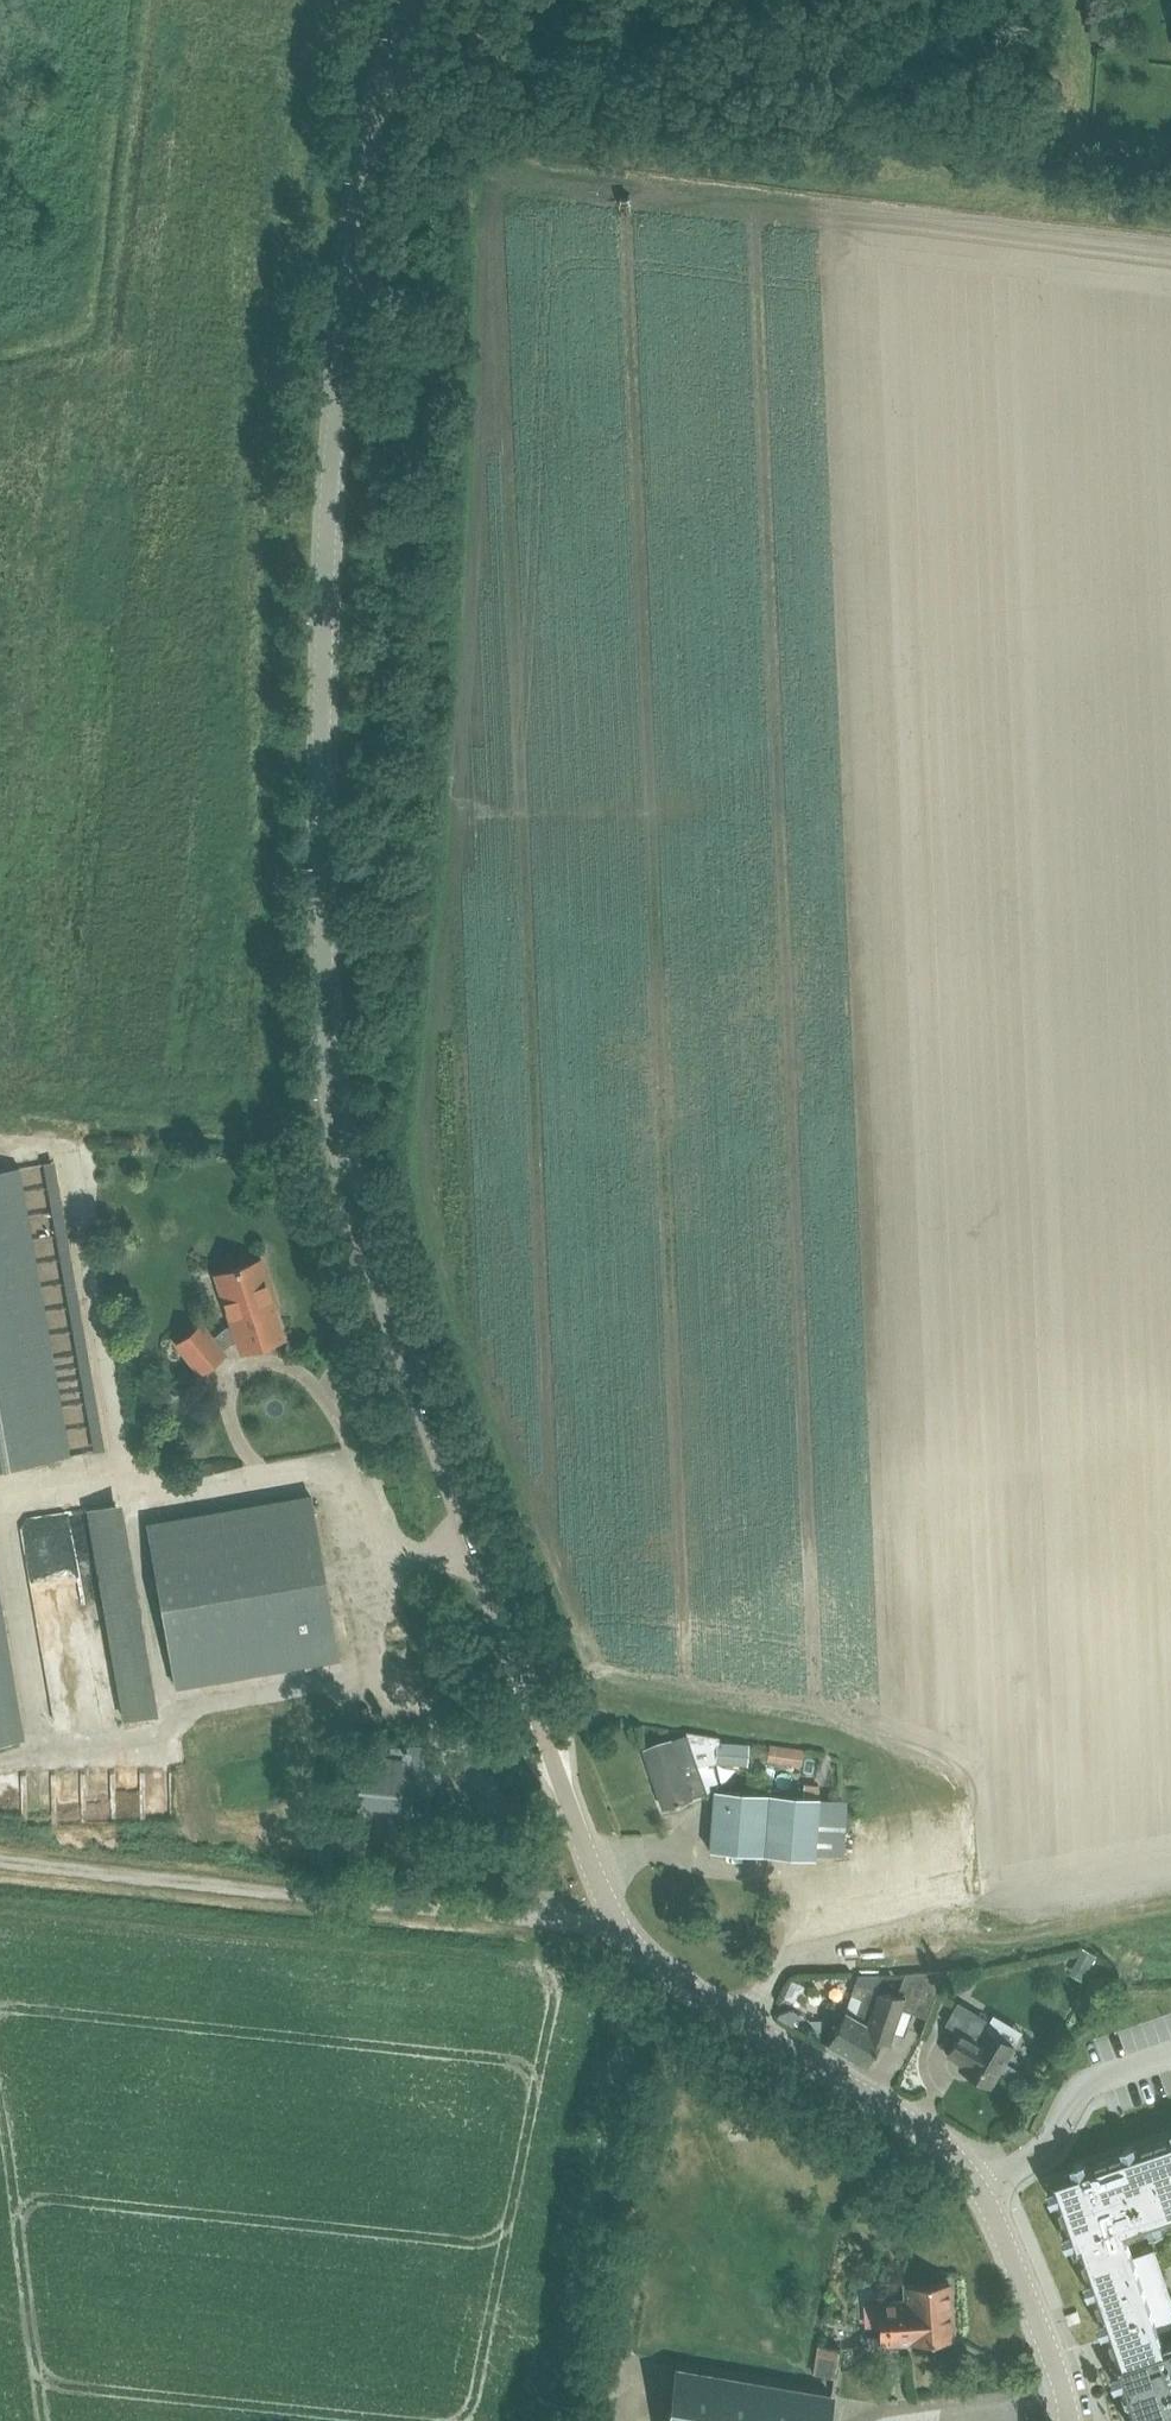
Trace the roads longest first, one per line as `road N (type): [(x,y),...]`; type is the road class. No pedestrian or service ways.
road 1 (tertiary): [(1071,2420),(1063,2374),(997,2213),(956,2156),(713,2008),(626,1940),(587,1860),(441,1453),(342,1146),(322,720),(374,131),(399,33),(416,0)]
road 2 (track): [(0,1867),(626,1940)]

